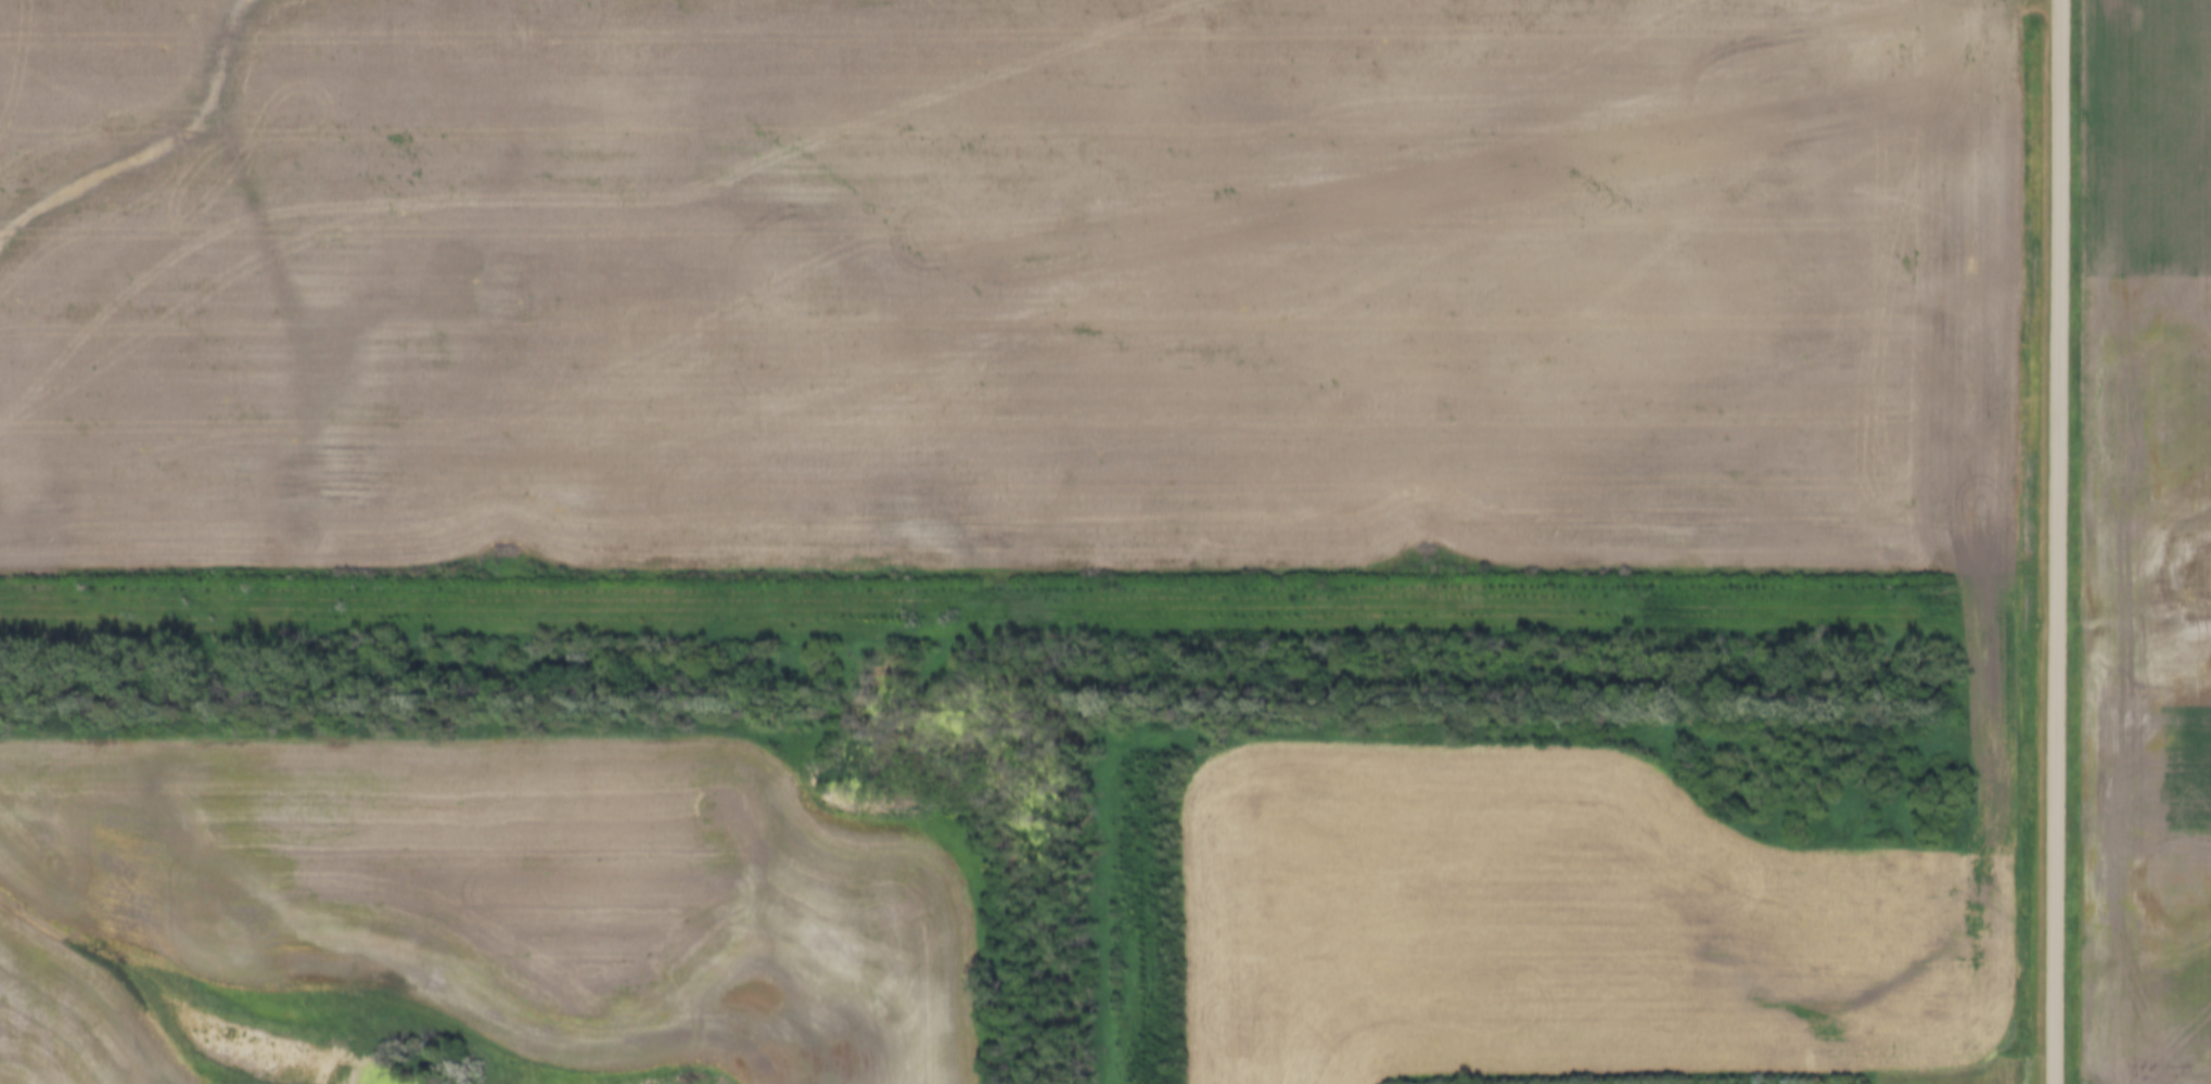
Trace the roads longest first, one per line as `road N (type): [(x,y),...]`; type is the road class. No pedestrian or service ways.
road 1 (residential): [(2057,1083),(2064,0)]

